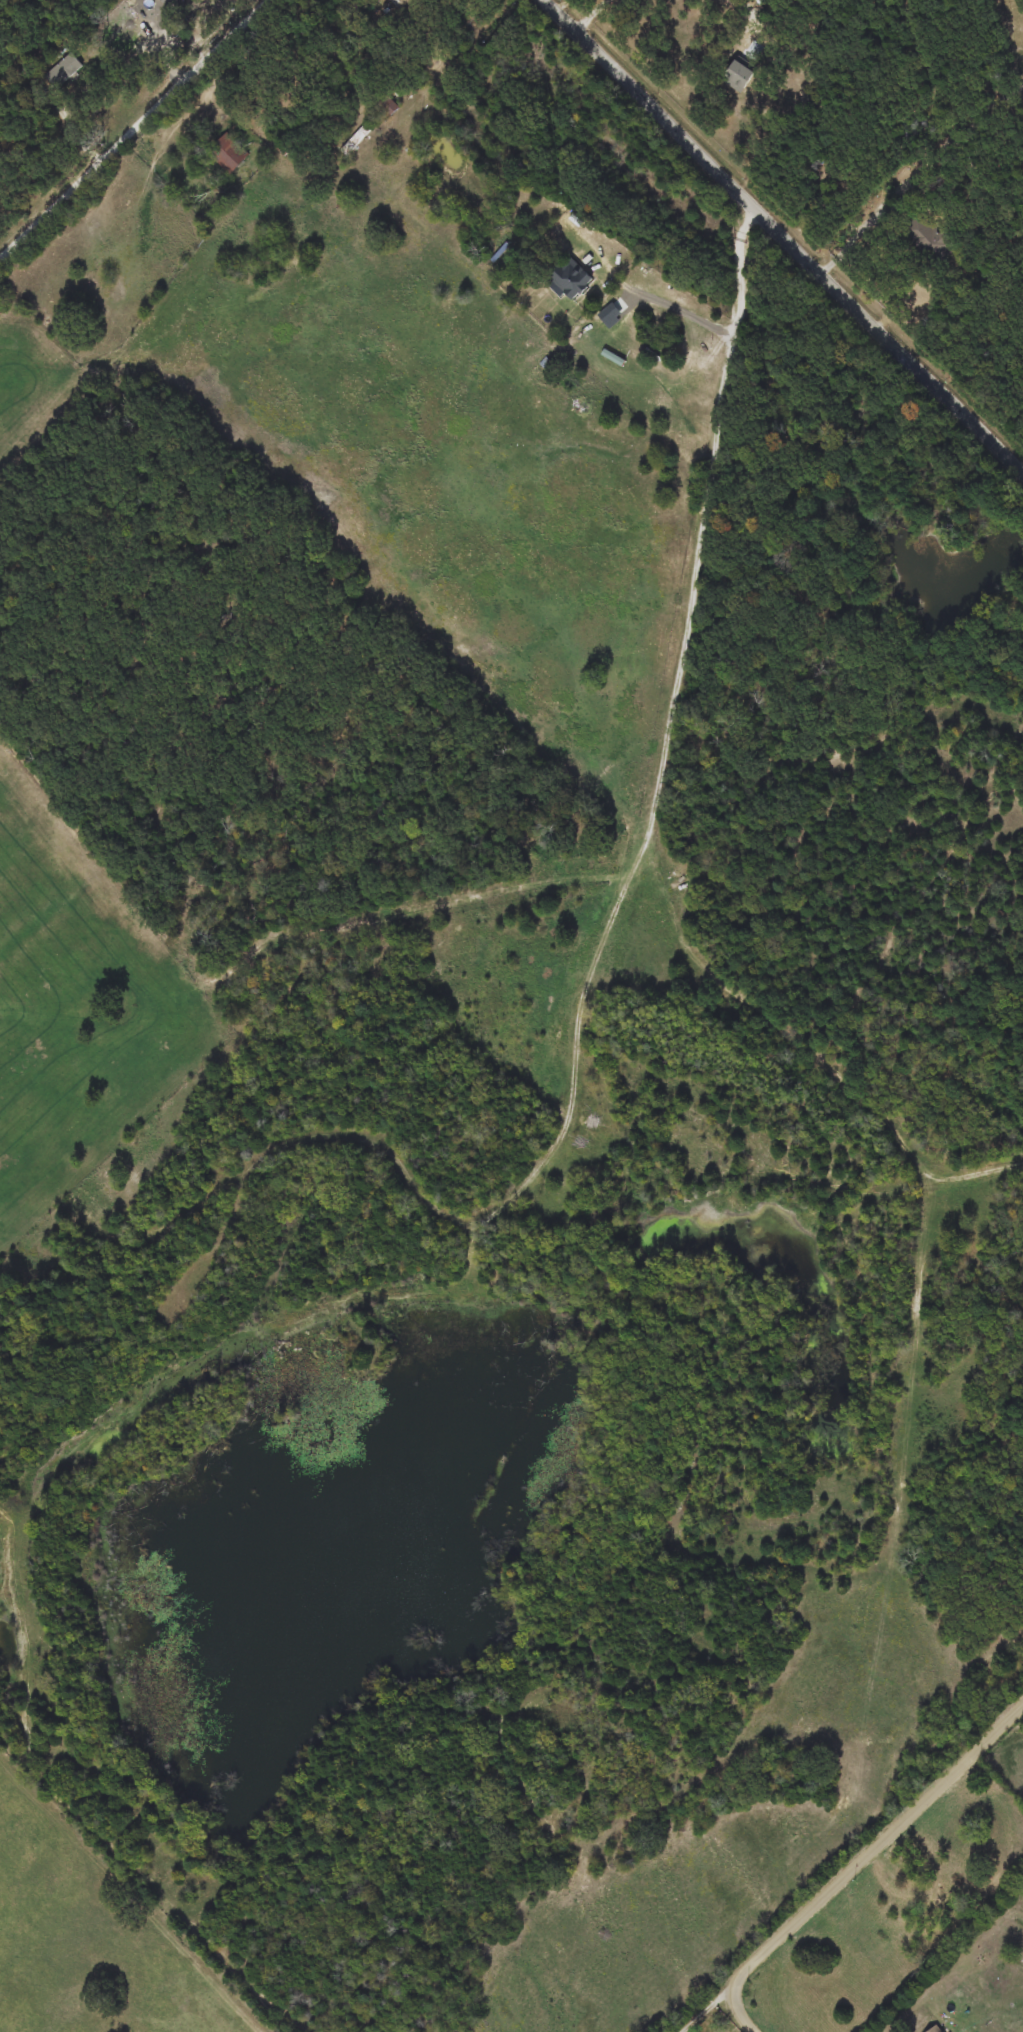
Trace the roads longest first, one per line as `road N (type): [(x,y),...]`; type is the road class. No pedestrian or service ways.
road 1 (residential): [(1022,472),(548,0)]
road 2 (residential): [(758,2031),(737,2011),(735,1994),(750,1965),(1022,1708)]
road 3 (residential): [(0,256),(262,0)]

